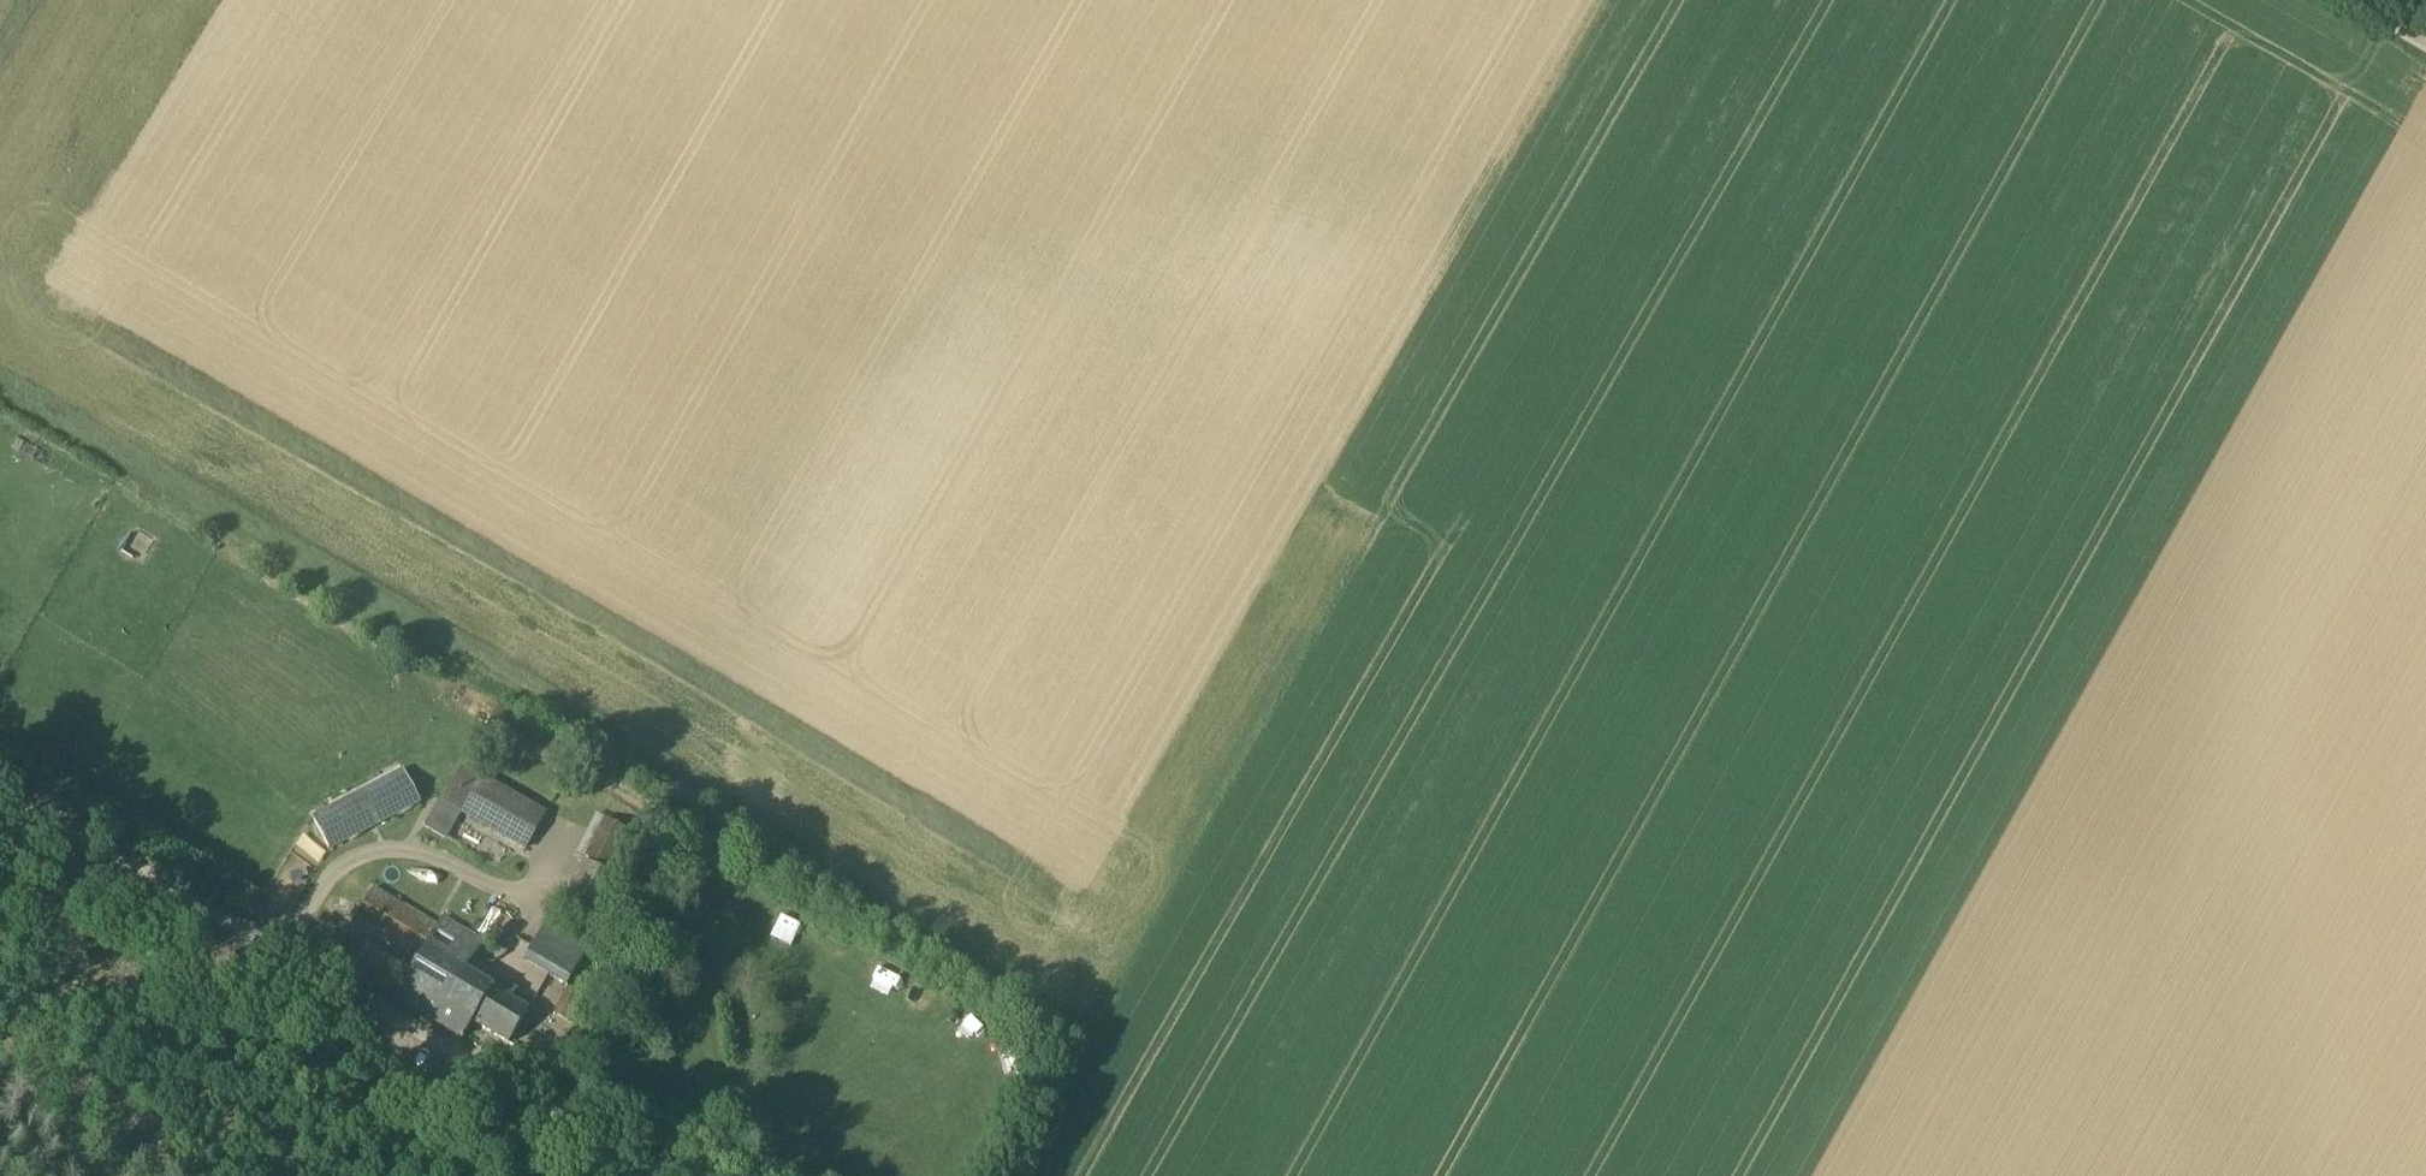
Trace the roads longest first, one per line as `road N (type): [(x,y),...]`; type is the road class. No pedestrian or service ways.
road 1 (unclassified): [(677,1175),(0,787)]

